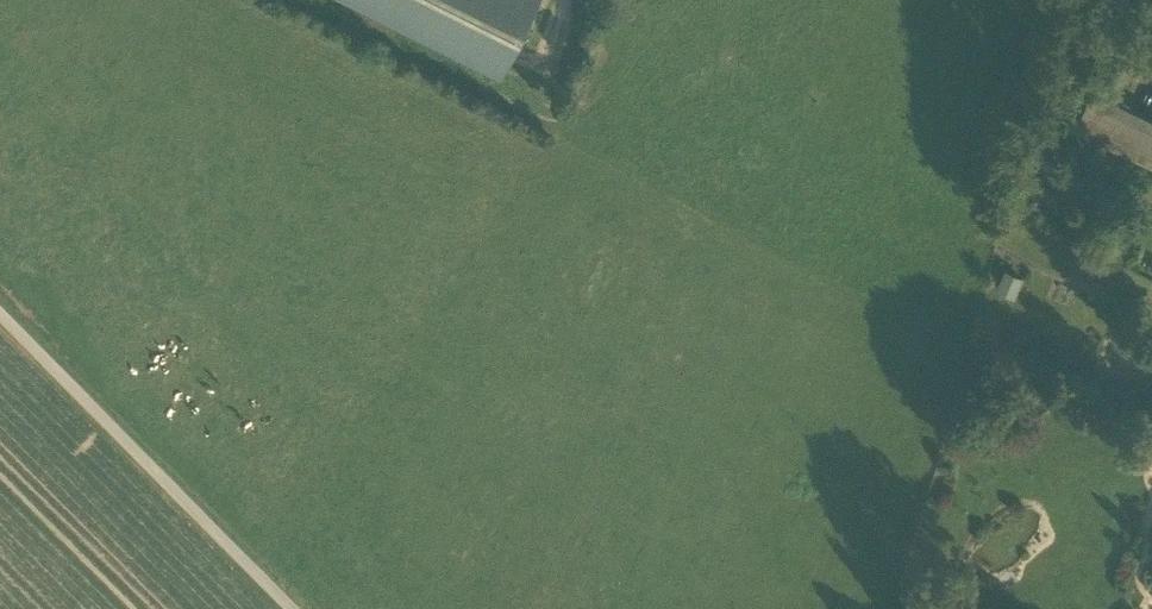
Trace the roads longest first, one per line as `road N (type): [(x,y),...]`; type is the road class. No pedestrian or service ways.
road 1 (track): [(0,311),(295,608)]

